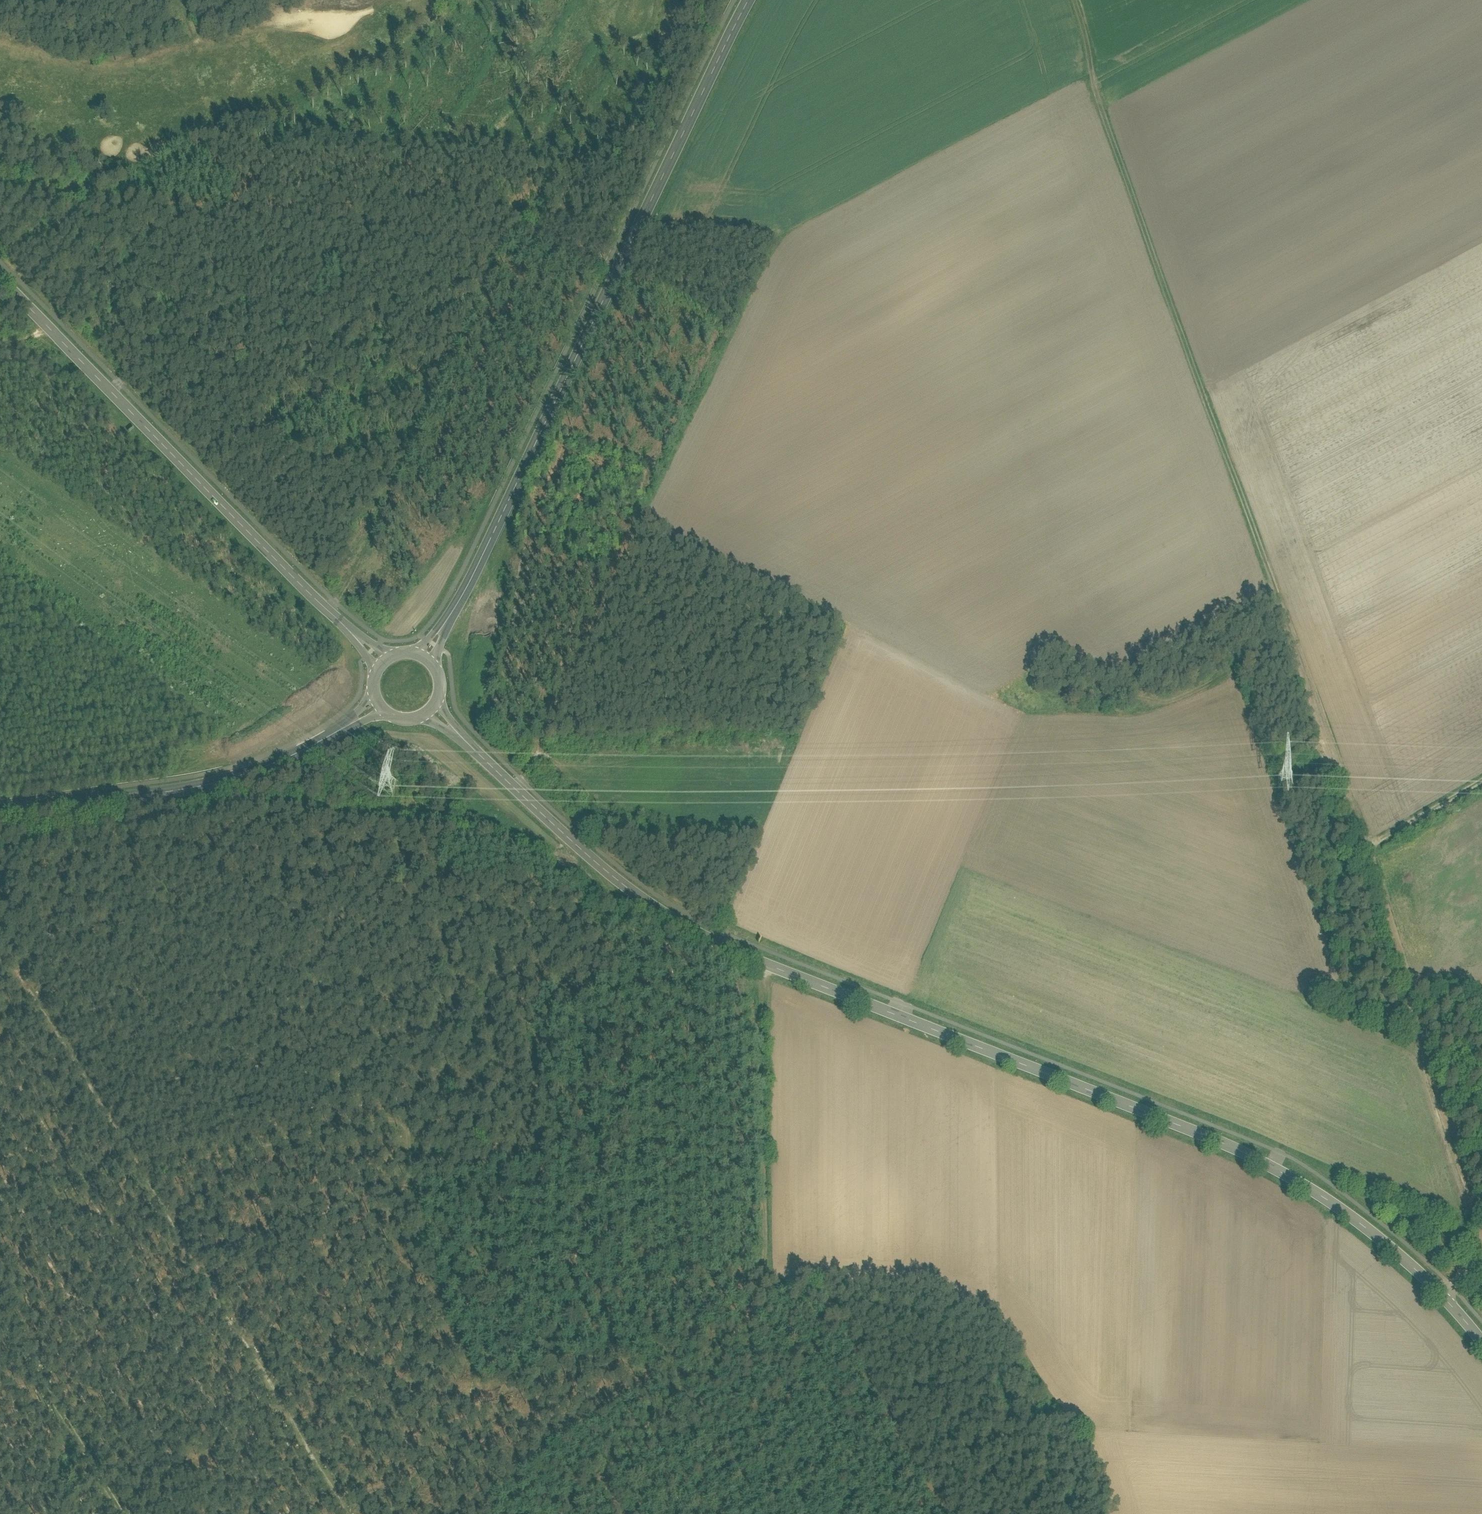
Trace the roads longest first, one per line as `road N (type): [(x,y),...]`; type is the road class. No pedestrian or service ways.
road 1 (track): [(1066,0),(1095,115),(1431,1058),(1481,1235)]
road 2 (tertiary): [(429,706),(605,871),(687,926),(1202,1134),(1286,1176),(1386,1247),(1481,1347)]
road 3 (tertiary): [(747,0),(488,539),(422,657)]
road 4 (track): [(580,1513),(760,1313),(760,961)]
road 5 (track): [(348,1513),(32,1001)]
road 6 (tertiary): [(0,280),(383,660)]
road 7 (tertiary): [(377,703),(301,750),(229,779),(0,814)]
road 8 (track): [(1316,1196),(1335,1188),(1481,1233)]
road 9 (track): [(1359,853),(1481,778)]
road 10 (track): [(0,1202),(138,1173)]

